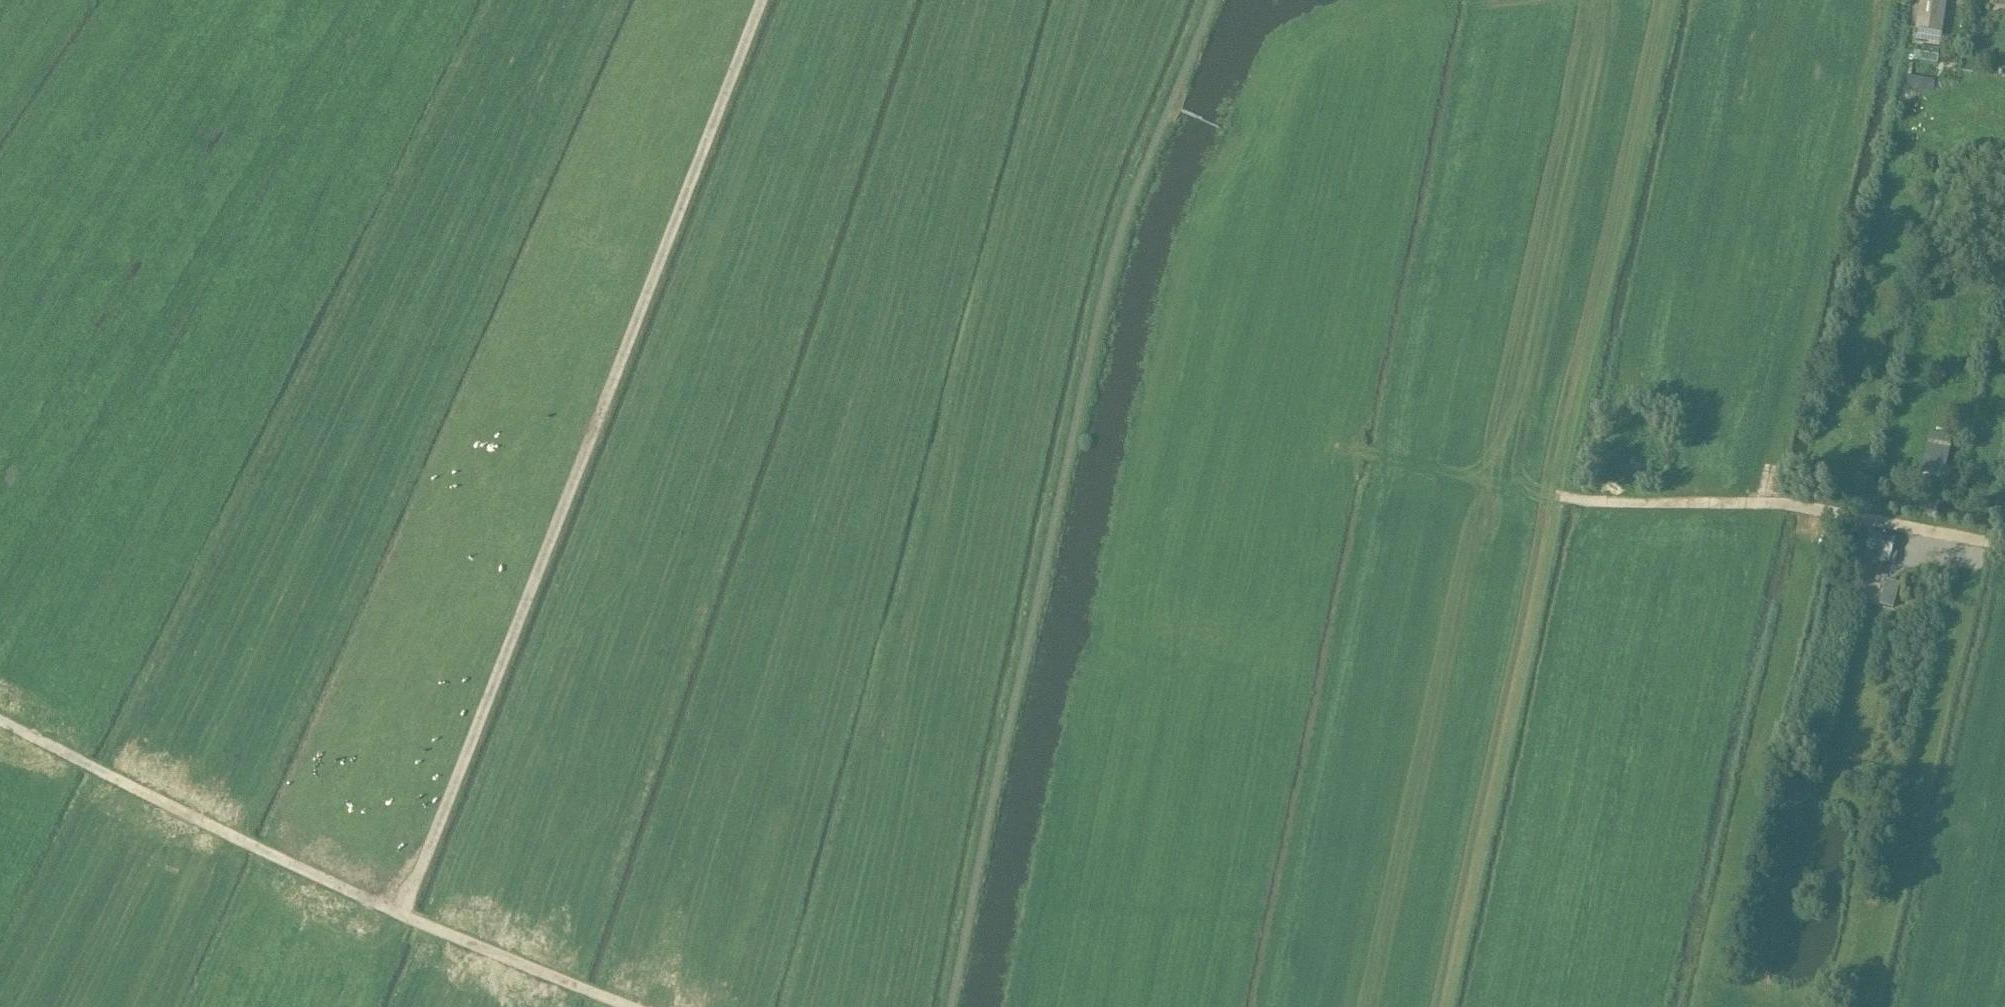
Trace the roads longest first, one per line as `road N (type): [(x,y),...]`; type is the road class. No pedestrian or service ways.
road 1 (track): [(760,0),(402,917)]
road 2 (track): [(636,1006),(402,917),(0,719)]
road 3 (track): [(2004,548),(1784,505),(1572,503),(1370,456)]

